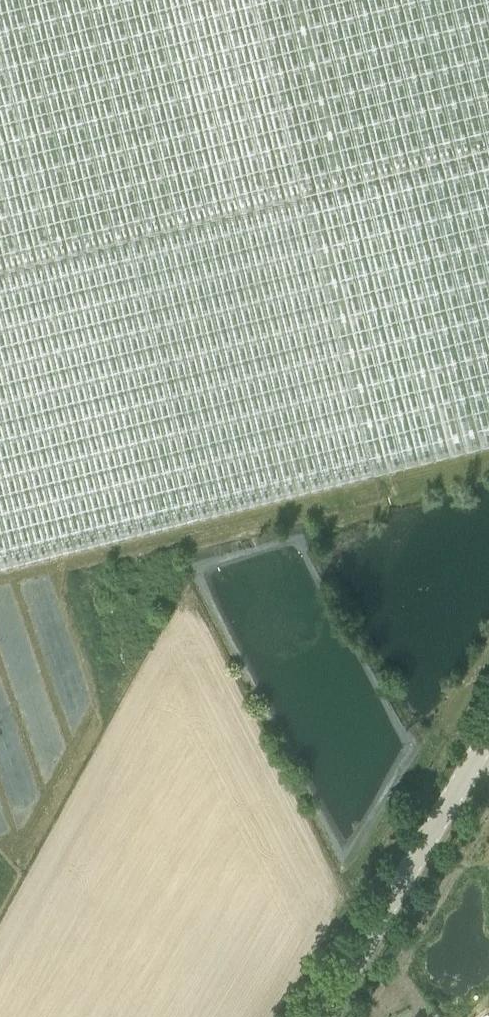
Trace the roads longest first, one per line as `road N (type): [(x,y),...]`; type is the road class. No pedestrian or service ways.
road 1 (tertiary): [(310,1016),(488,721)]

